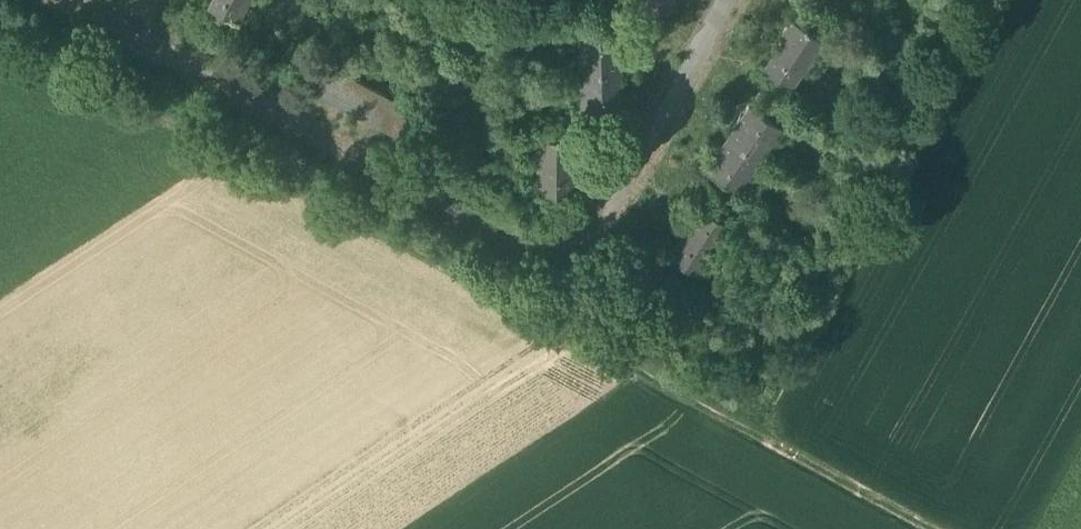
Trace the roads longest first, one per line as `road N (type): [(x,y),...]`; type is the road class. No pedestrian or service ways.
road 1 (track): [(921,528),(340,211),(0,39)]

